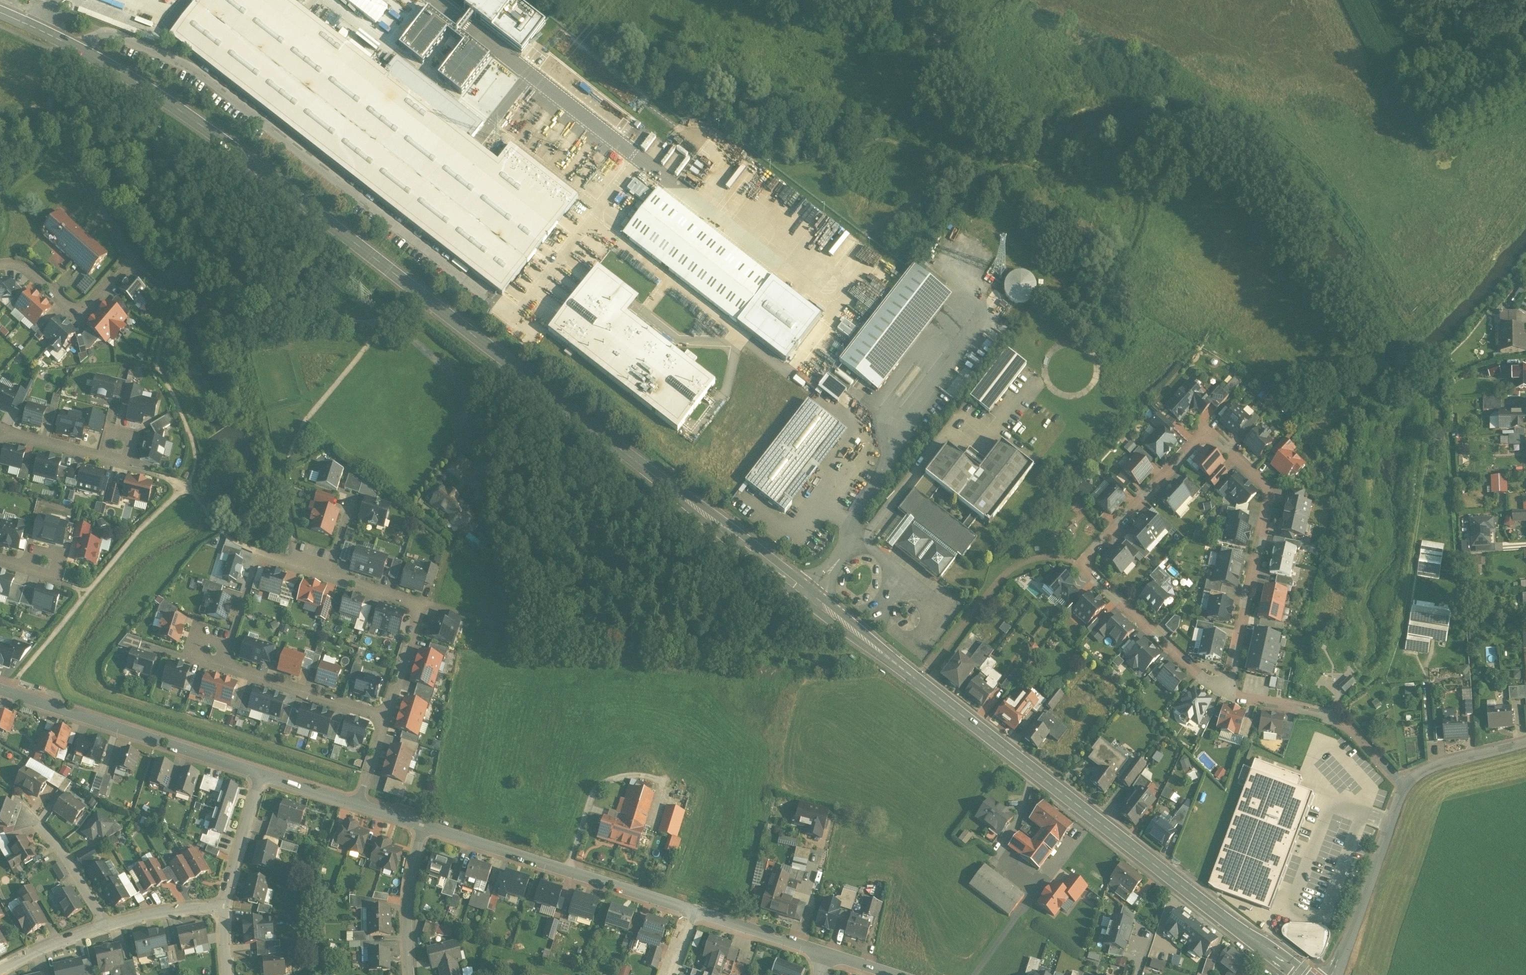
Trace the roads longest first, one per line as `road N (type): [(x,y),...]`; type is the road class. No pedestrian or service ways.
road 1 (secondary): [(0,11),(160,96),(227,144),(1297,974)]
road 2 (residential): [(478,841),(512,732),(531,724),(781,785),(794,726),(922,759),(879,968)]
road 3 (residential): [(1227,692),(1084,562),(1196,439),(1219,440),(1265,484),(1268,499)]
road 4 (residential): [(0,689),(264,775)]
road 5 (residential): [(478,841),(690,907)]
road 6 (residential): [(1404,788),(1339,720),(1227,692)]
road 7 (residential): [(389,712),(417,606),(327,574)]
road 8 (residential): [(389,712),(197,652)]
road 9 (residential): [(1334,974),(1404,788)]
road 10 (residential): [(1268,499),(1227,692)]
road 11 (residential): [(0,264),(29,269),(78,315),(128,259)]
road 12 (residential): [(425,825),(407,909),(409,974)]
road 13 (residential): [(690,907),(825,951)]
road 14 (residential): [(264,775),(224,905)]
road 15 (residential): [(103,925),(61,848),(28,818)]
road 16 (residential): [(1404,788),(1448,761),(1525,741)]
road 17 (residential): [(224,905),(103,925)]
road 18 (residential): [(116,464),(0,431)]

